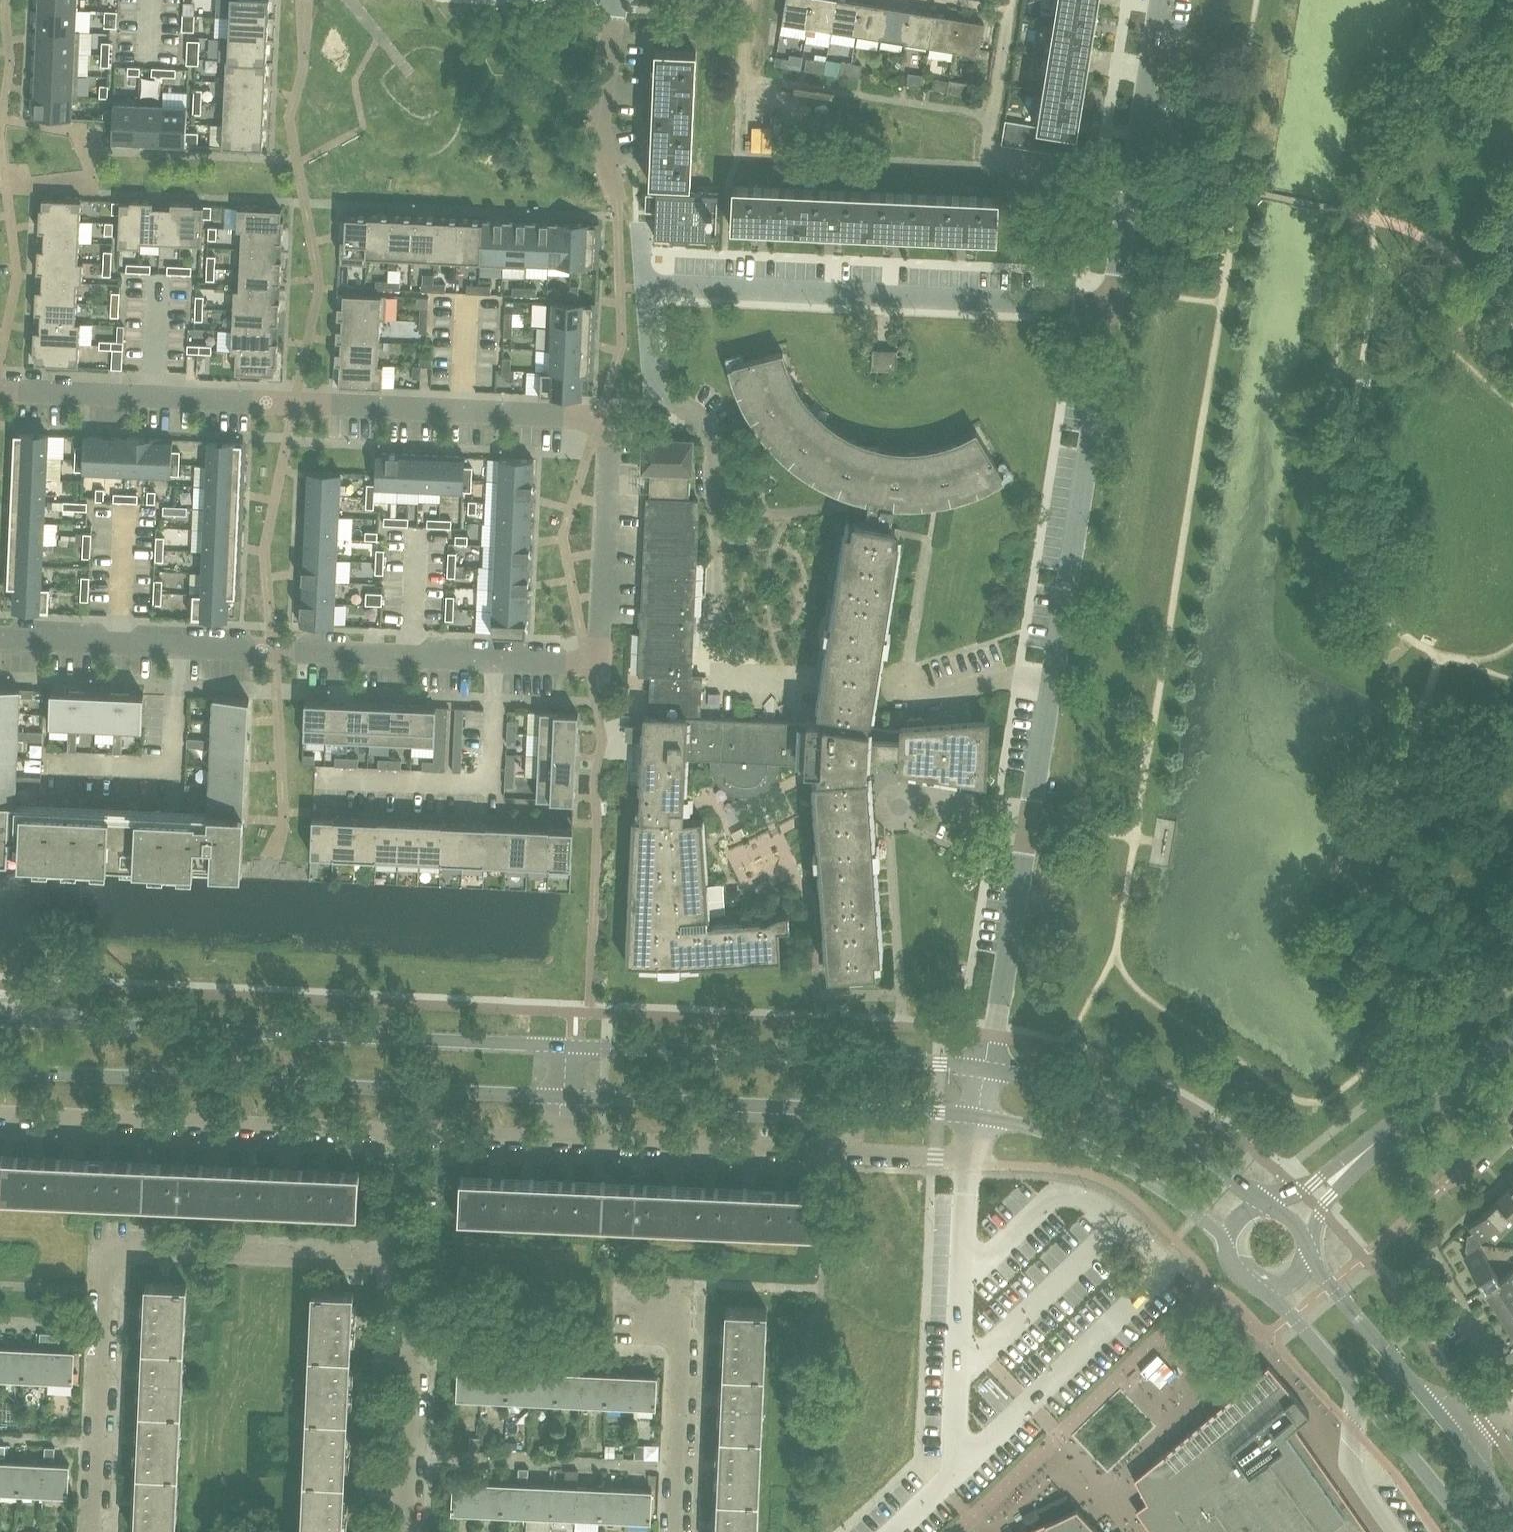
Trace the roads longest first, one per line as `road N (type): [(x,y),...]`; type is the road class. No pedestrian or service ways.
road 1 (residential): [(0,637),(589,665),(602,650),(612,419),(0,390)]
road 2 (primary): [(572,1047),(0,1022)]
road 3 (residential): [(92,1531),(100,1322),(109,1266),(127,1249),(405,1258)]
road 4 (primary): [(0,1072),(568,1098)]
road 5 (residential): [(1110,306),(644,286)]
road 6 (primary): [(987,1067),(572,1047)]
road 7 (primary): [(568,1098),(977,1115)]
road 8 (residential): [(0,1115),(408,1136)]
road 9 (residential): [(564,1142),(968,1163)]
road 10 (residential): [(968,1163),(955,1474),(894,1531)]
road 11 (residential): [(1048,679),(1110,306)]
road 12 (primary): [(1270,1201),(1141,1116),(1058,1081),(987,1067)]
road 13 (primary): [(1265,1292),(1469,1531)]
road 14 (primary): [(977,1115),(1065,1137),(1135,1170),(1216,1229),(1229,1251)]
road 15 (residential): [(400,1531),(405,1258)]
road 16 (residential): [(717,511),(710,421),(691,401),(650,398),(644,286)]
road 17 (residential): [(987,1067),(1026,818)]
road 18 (residential): [(801,690),(724,683),(717,511)]
road 19 (residential): [(674,1531),(683,1283)]
road 20 (primary): [(1456,1434),(1311,1252)]
road 21 (residential): [(1431,1268),(1496,1366),(1505,1403),(1456,1434)]
road 22 (residential): [(617,204),(597,126),(617,0)]
road 23 (residential): [(1125,185),(1157,0)]
road 24 (unclassified): [(1512,1030),(1373,1141)]
road 25 (residential): [(878,693),(1048,679)]
road 26 (residential): [(986,163),(1010,0)]
road 27 (residential): [(1373,1141),(1463,1162),(1512,1115)]
road 28 (residential): [(408,1136),(564,1142)]
road 29 (residential): [(1026,818),(1048,679)]
road 30 (residential): [(986,163),(1125,185)]
road 31 (unclassified): [(1311,1252),(1320,1207),(1373,1141)]
road 32 (residential): [(405,1258),(408,1136)]
road 33 (residential): [(1110,306),(1125,185)]

